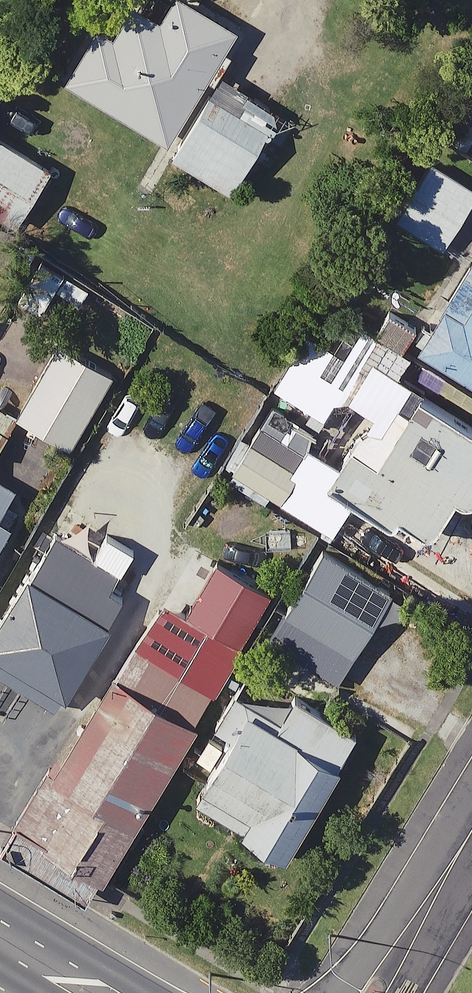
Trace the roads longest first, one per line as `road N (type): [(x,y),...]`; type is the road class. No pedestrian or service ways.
road 1 (residential): [(371,992),(471,827)]

